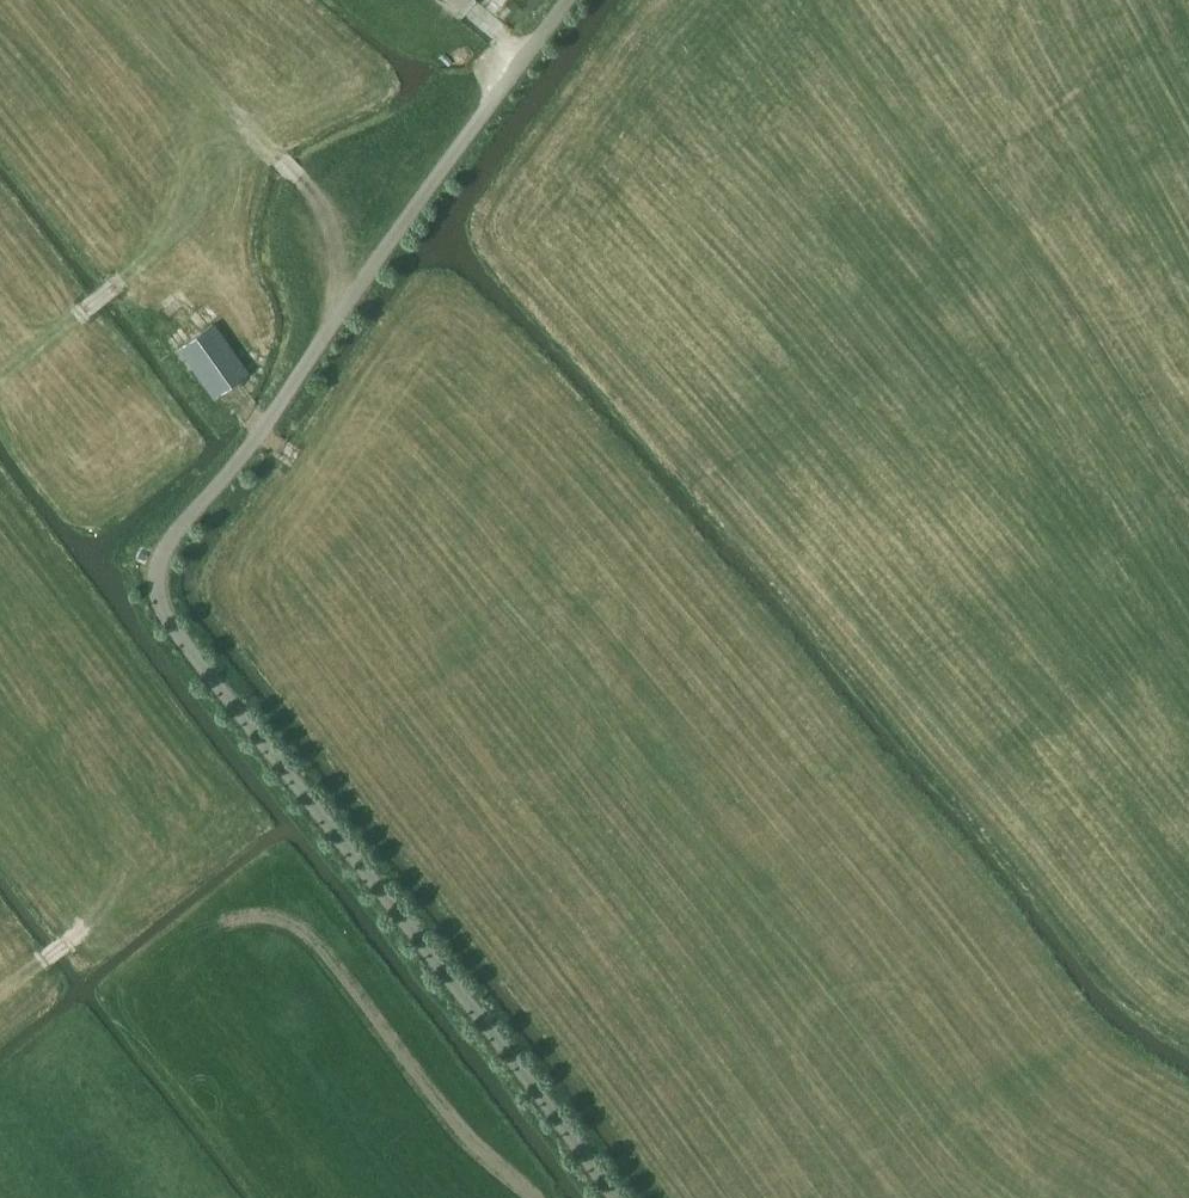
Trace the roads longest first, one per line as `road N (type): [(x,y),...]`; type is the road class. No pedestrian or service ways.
road 1 (track): [(282,1197),(0,828)]
road 2 (track): [(0,380),(129,281)]

